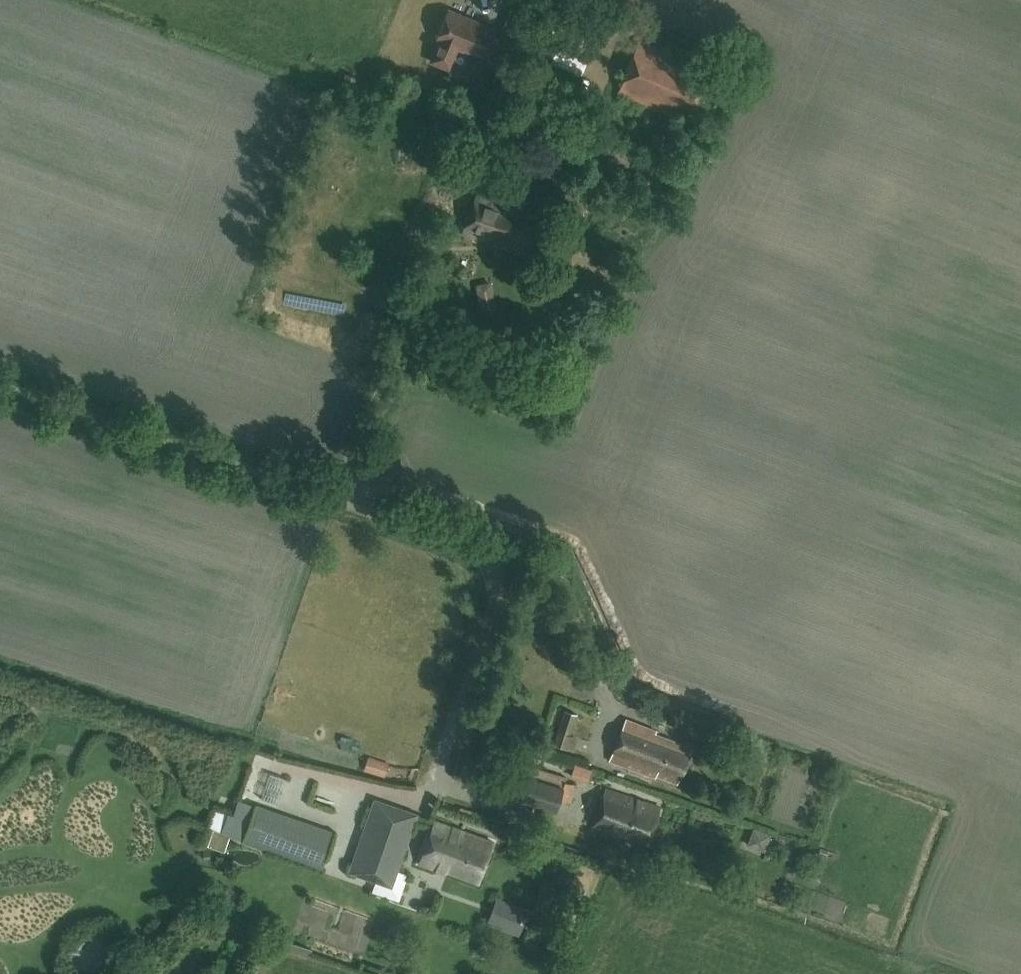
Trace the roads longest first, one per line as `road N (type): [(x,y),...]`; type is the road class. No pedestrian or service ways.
road 1 (residential): [(0,383),(488,546),(497,579),(493,618),(430,782)]

